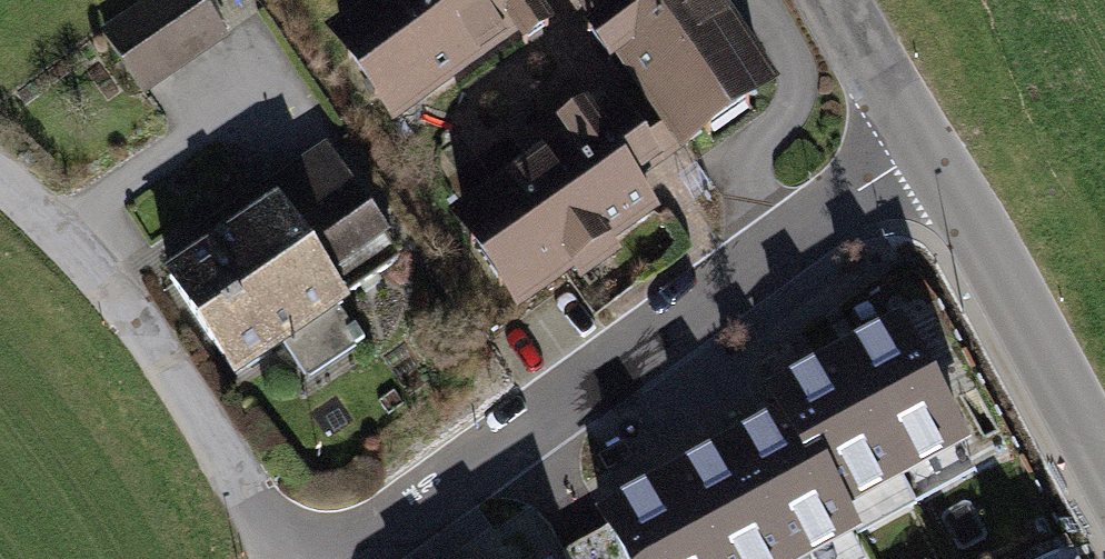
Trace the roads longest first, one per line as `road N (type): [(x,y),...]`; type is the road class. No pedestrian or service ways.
road 1 (residential): [(925,149),(488,441),(332,558)]
road 2 (residential): [(0,172),(146,332),(285,558)]
road 3 (tertiary): [(925,149),(1104,466)]
road 4 (tertiary): [(843,0),(925,149)]

